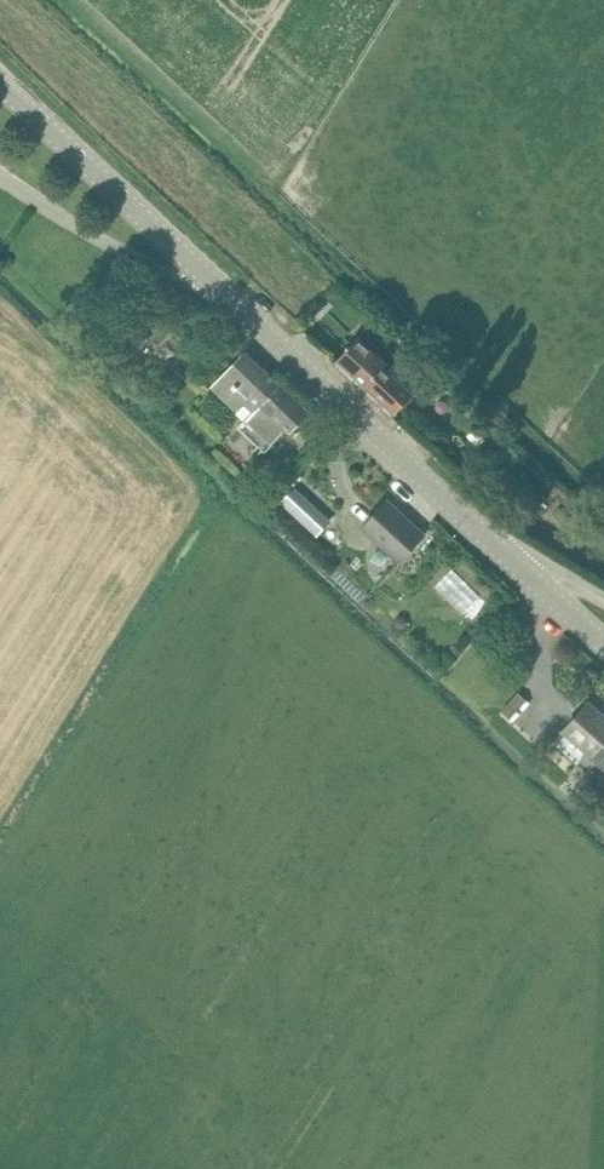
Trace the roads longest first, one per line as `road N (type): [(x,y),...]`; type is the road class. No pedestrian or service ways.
road 1 (tertiary): [(513,564),(0,83)]

